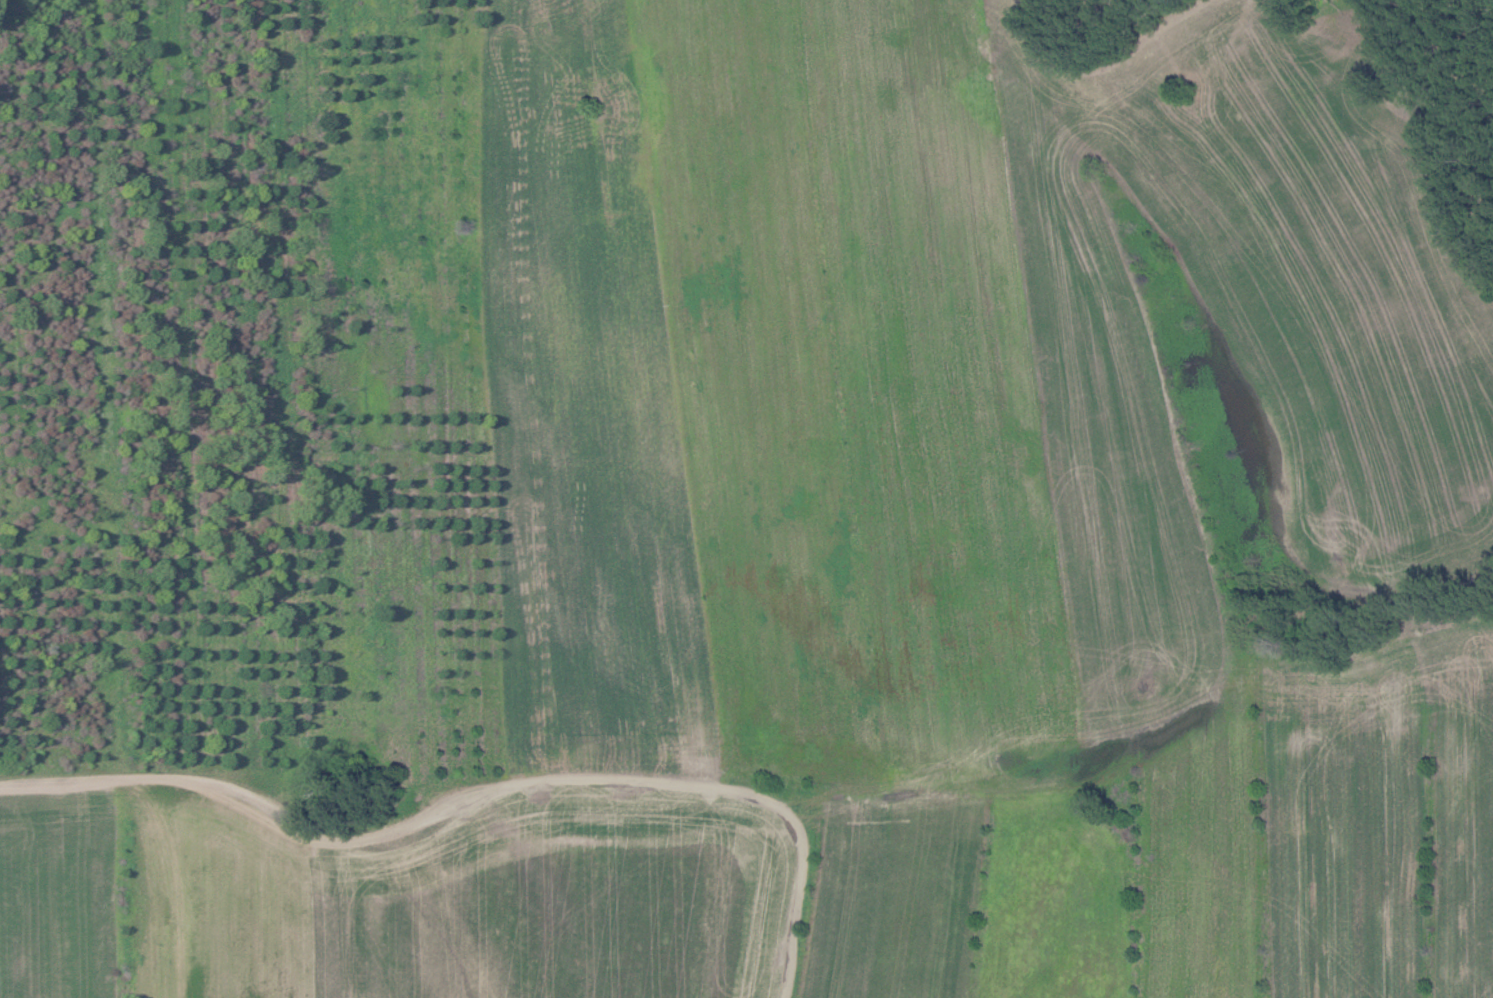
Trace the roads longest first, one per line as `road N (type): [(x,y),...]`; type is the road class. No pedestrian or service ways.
road 1 (residential): [(0,784),(190,778),(318,841),(365,836),(496,787),(546,779),(1101,811),(1243,696),(1492,679)]

